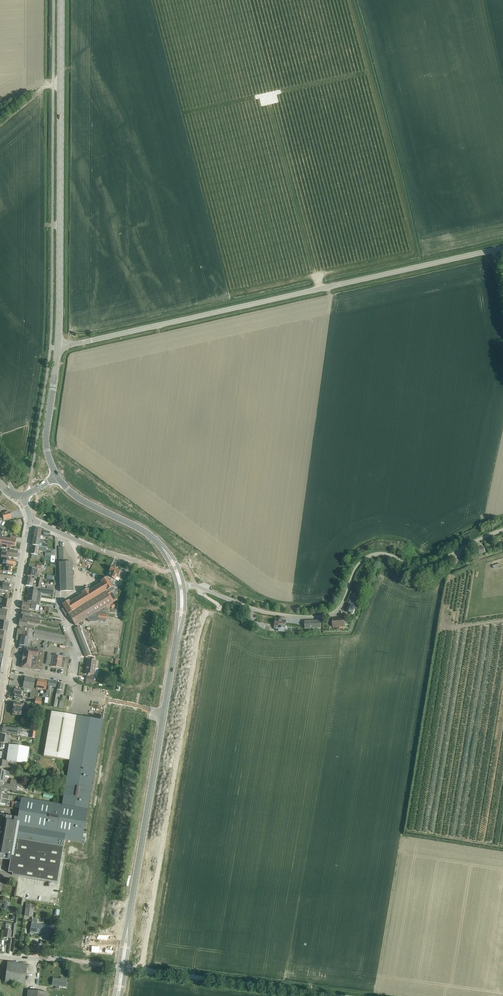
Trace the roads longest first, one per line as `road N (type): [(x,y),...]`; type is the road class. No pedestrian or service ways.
road 1 (unclassified): [(58,348),(502,249)]
road 2 (track): [(86,963),(101,931),(154,568)]
road 3 (unclassified): [(196,586),(267,613),(324,617),(341,606),(355,570),(372,555),(425,568),(502,530)]
road 4 (tertiary): [(58,348),(61,0)]
road 5 (tertiary): [(127,931),(179,622)]
road 6 (residential): [(6,669),(66,679),(76,673),(58,603),(54,530)]
road 7 (unclassified): [(336,995),(125,967)]
road 8 (tertiary): [(6,669),(31,519)]
road 9 (tertiary): [(58,477),(46,439),(58,348)]
road 10 (tertiary): [(166,552),(58,477)]

